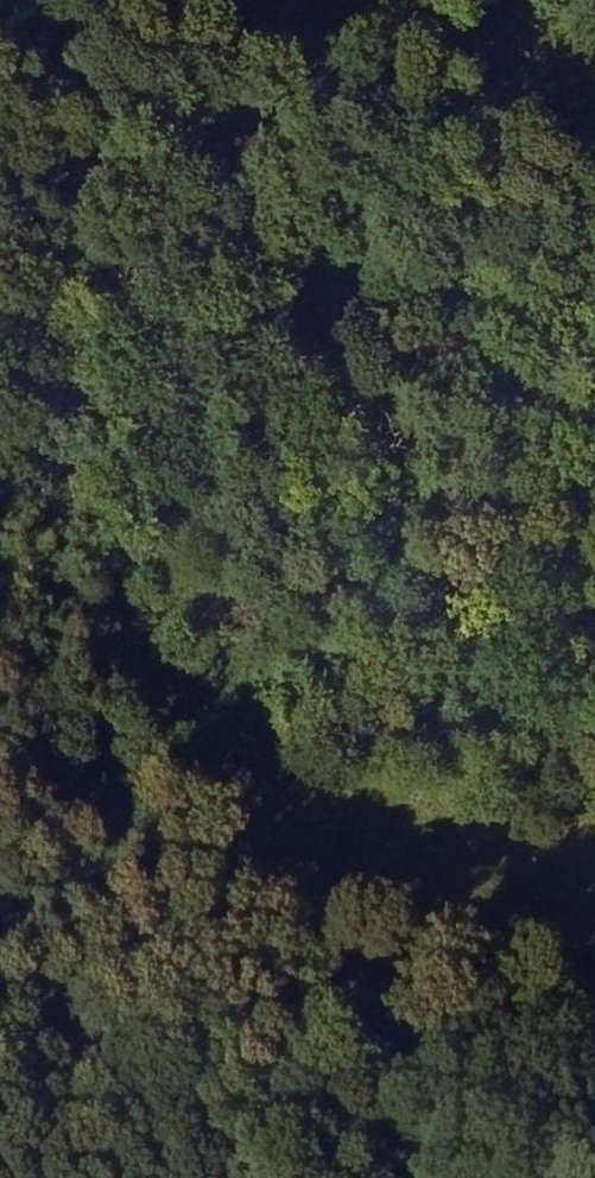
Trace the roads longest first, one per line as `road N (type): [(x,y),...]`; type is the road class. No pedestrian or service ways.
road 1 (track): [(594,553),(493,663),(367,906),(366,961),(594,1083)]

